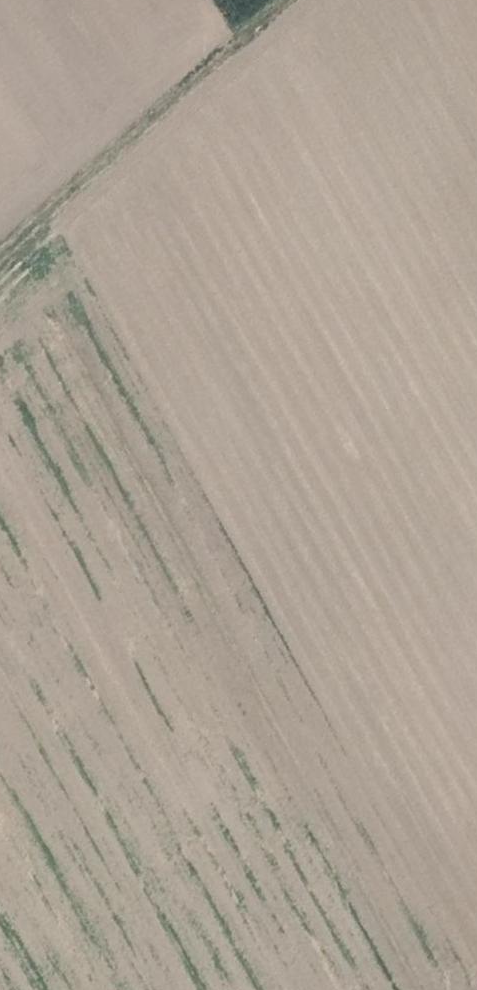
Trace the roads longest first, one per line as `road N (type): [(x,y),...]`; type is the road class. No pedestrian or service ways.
road 1 (track): [(279,0),(0,253)]

